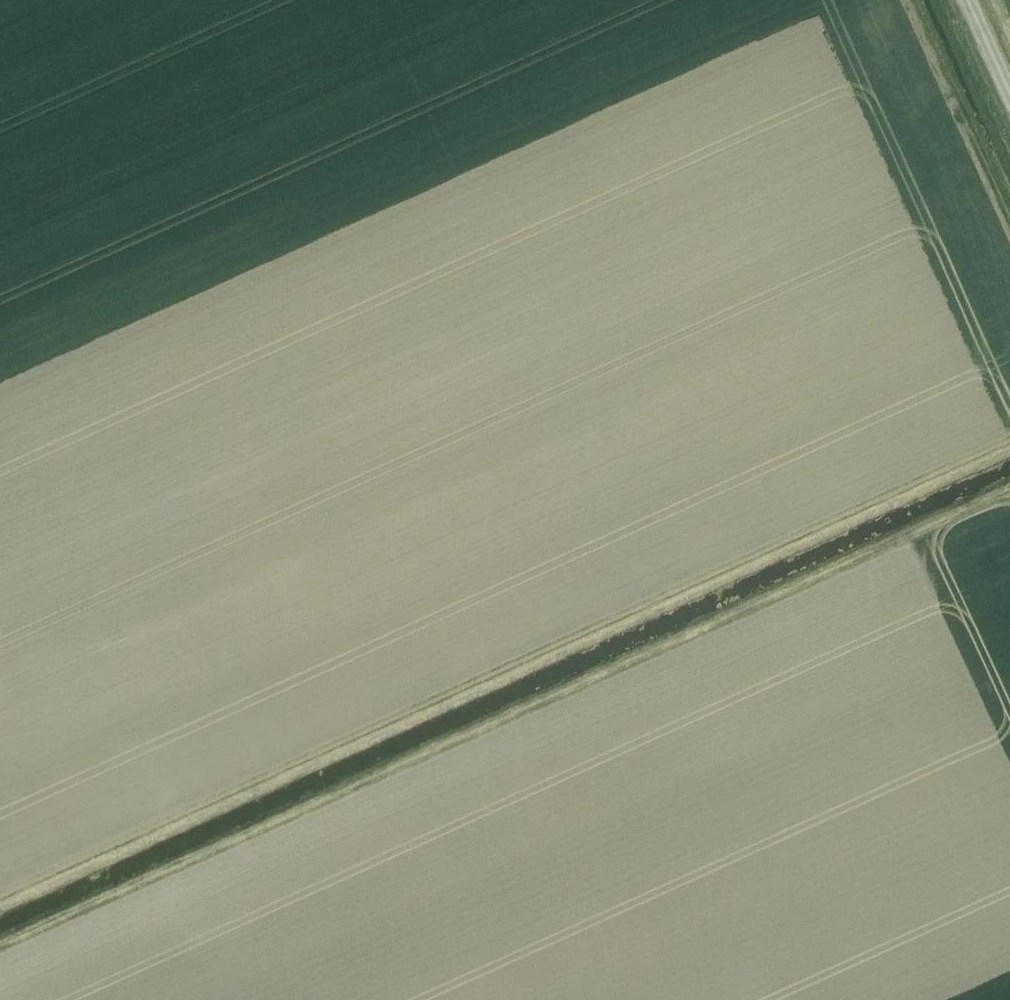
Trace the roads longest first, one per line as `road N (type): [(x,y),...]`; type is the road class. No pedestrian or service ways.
road 1 (unclassified): [(1009,121),(954,0)]

